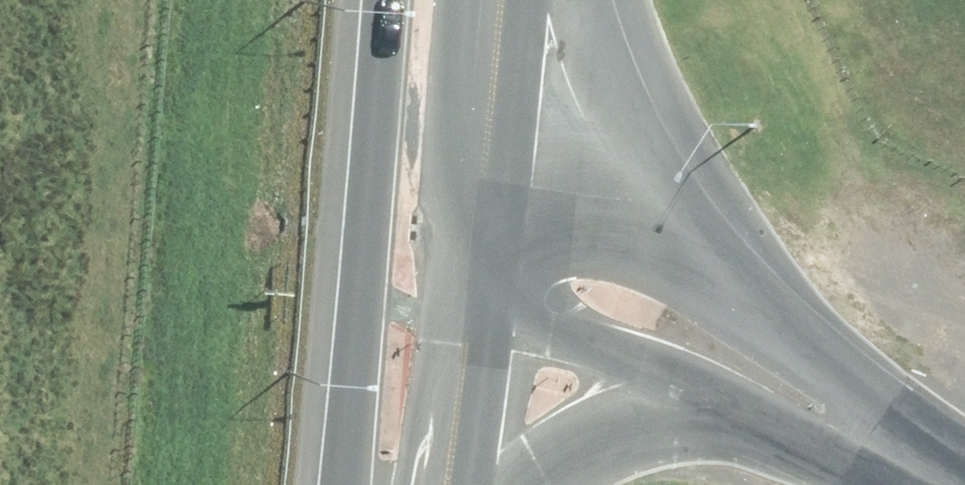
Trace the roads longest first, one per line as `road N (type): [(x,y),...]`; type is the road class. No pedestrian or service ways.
road 1 (trunk): [(577,0),(607,79),(685,207),(919,468)]
road 2 (secondary): [(441,224),(599,242),(652,261),(919,468)]
road 3 (secondary): [(919,468),(666,363),(432,324)]
road 4 (trunk): [(359,484),(347,453),(385,0)]
road 5 (trunk): [(919,468),(765,423),(674,410),(594,423),(554,439),(490,484)]
road 6 (trunk): [(461,0),(441,224)]
road 7 (trunk): [(432,324),(418,484)]

